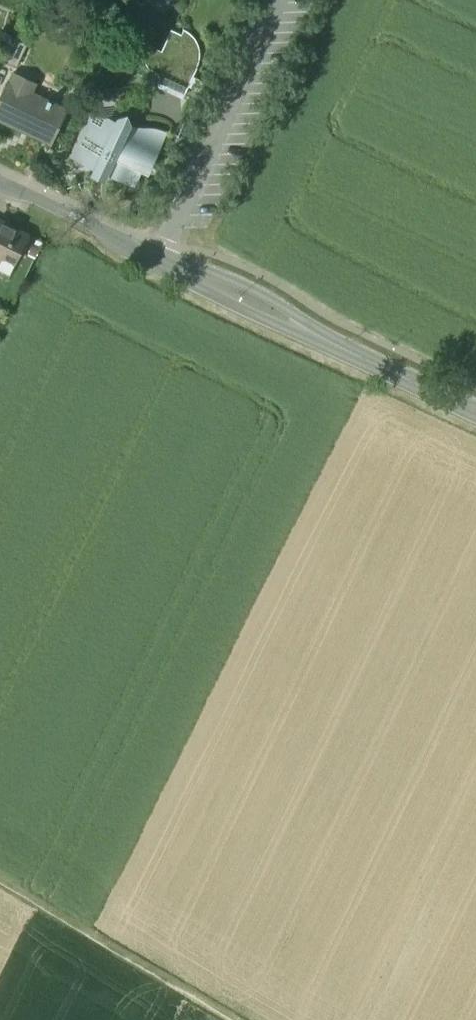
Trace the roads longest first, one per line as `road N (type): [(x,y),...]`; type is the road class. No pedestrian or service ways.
road 1 (tertiary): [(475,412),(0,185)]

